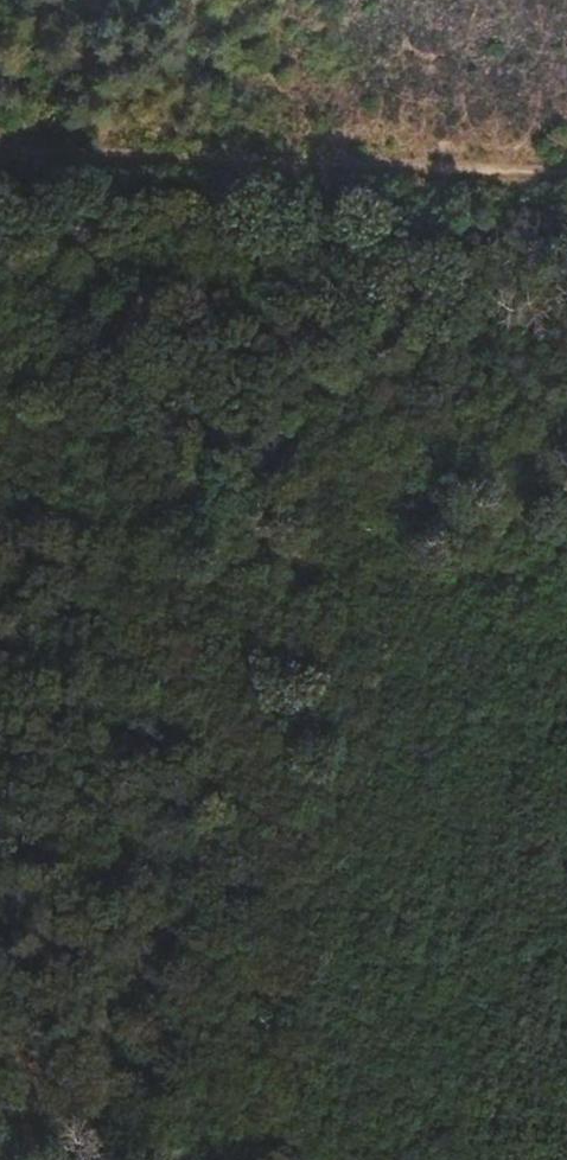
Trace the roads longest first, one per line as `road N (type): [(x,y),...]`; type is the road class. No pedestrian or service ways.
road 1 (track): [(0,139),(566,167)]

